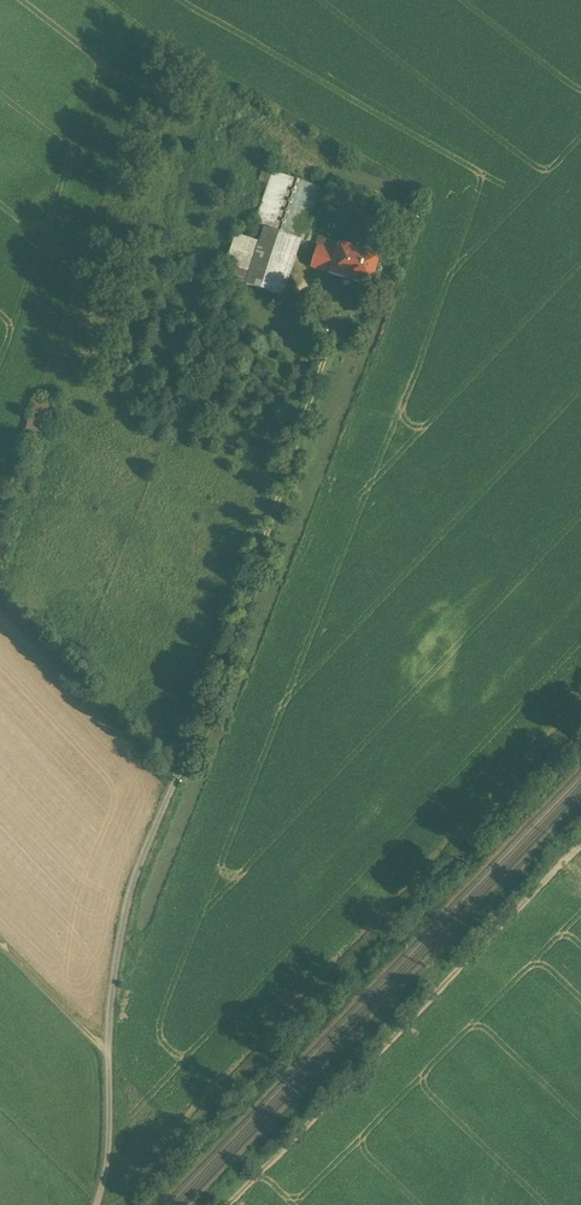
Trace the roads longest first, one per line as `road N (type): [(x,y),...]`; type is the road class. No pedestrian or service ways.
road 1 (track): [(110,1057),(128,898),(331,338)]
road 2 (track): [(580,857),(246,1204)]
road 3 (track): [(96,0),(330,169)]
road 4 (track): [(0,606),(174,788)]
road 5 (track): [(0,948),(110,1057)]
road 6 (track): [(97,1204),(108,1171),(110,1057)]

